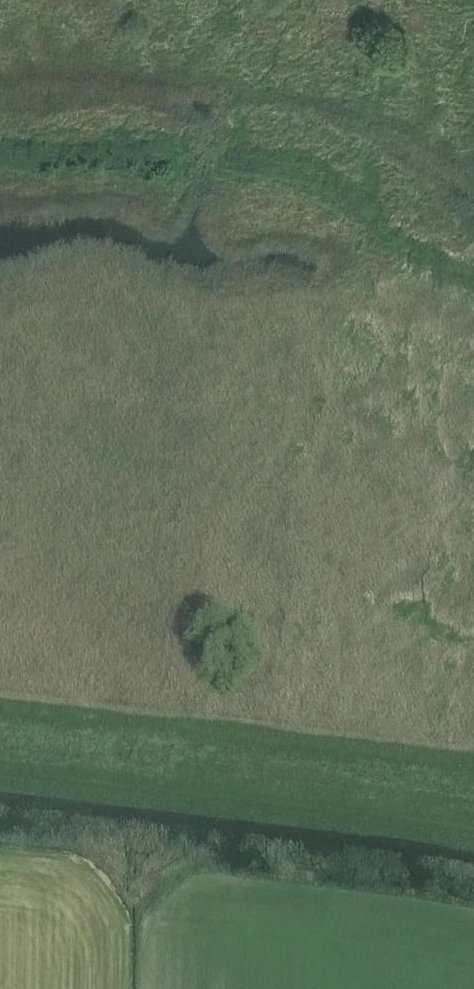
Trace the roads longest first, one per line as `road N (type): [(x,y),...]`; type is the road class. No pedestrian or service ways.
road 1 (track): [(0,156),(241,163),(310,176),(348,198),(388,238),(473,282)]

